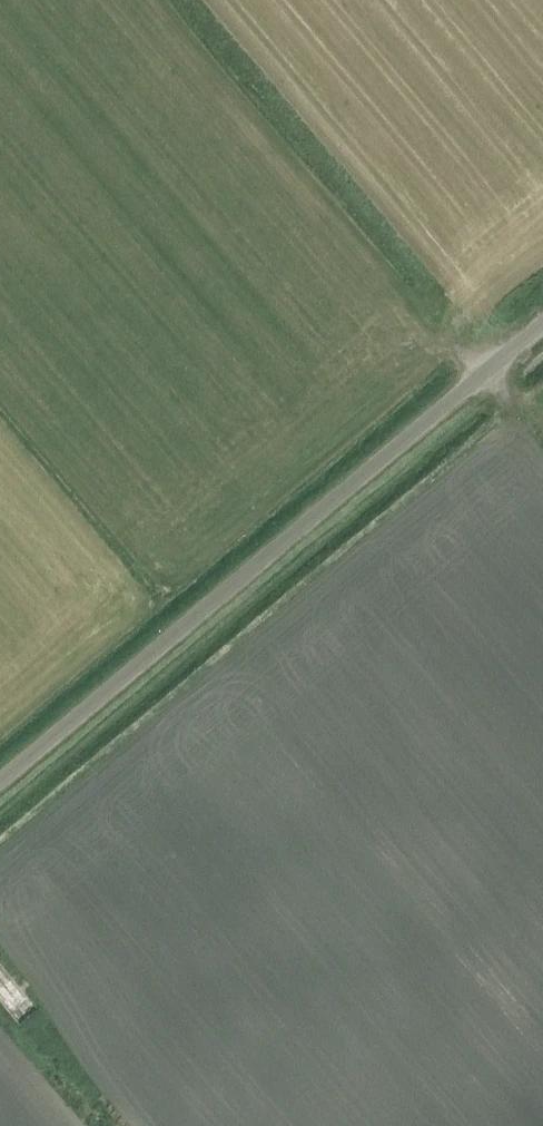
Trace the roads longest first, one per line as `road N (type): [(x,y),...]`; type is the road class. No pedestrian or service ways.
road 1 (unclassified): [(0,780),(542,320)]

